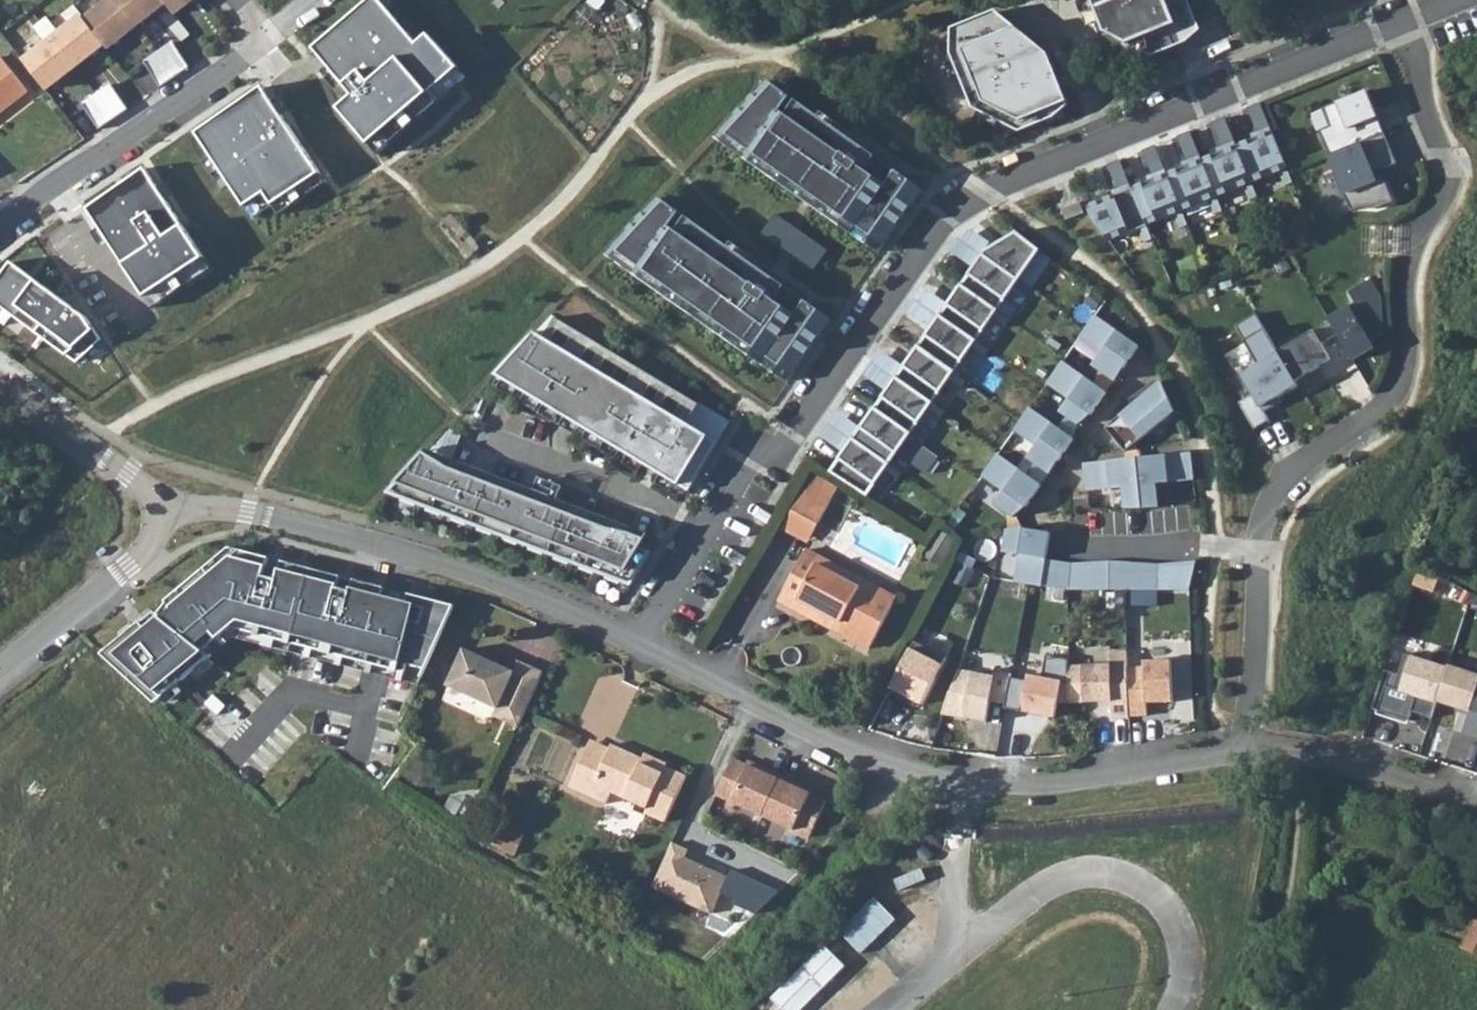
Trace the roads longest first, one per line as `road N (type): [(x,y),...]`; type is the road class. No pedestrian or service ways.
road 1 (residential): [(700,539),(743,471),(788,433),(944,216),(982,190),(1403,18)]
road 2 (residential): [(1403,18),(1419,59),(1420,97),(1444,190),(1407,271),(1398,387),(1295,469),(1263,524),(1250,757)]
road 3 (residential): [(636,642),(891,765),(965,782),(1032,784),(1250,757)]
road 4 (residential): [(174,496),(495,577),(636,642)]
road 5 (residential): [(235,0),(266,36),(0,226)]
road 6 (track): [(1304,756),(1294,849),(1248,1009)]
road 7 (residential): [(474,428),(660,505),(700,539)]
road 8 (residential): [(0,671),(142,550),(174,496)]
road 9 (residential): [(1250,757),(1304,756),(1383,771),(1476,800)]
road 10 (residential): [(0,387),(125,473),(174,496)]
road 11 (residential): [(636,642),(700,539)]

